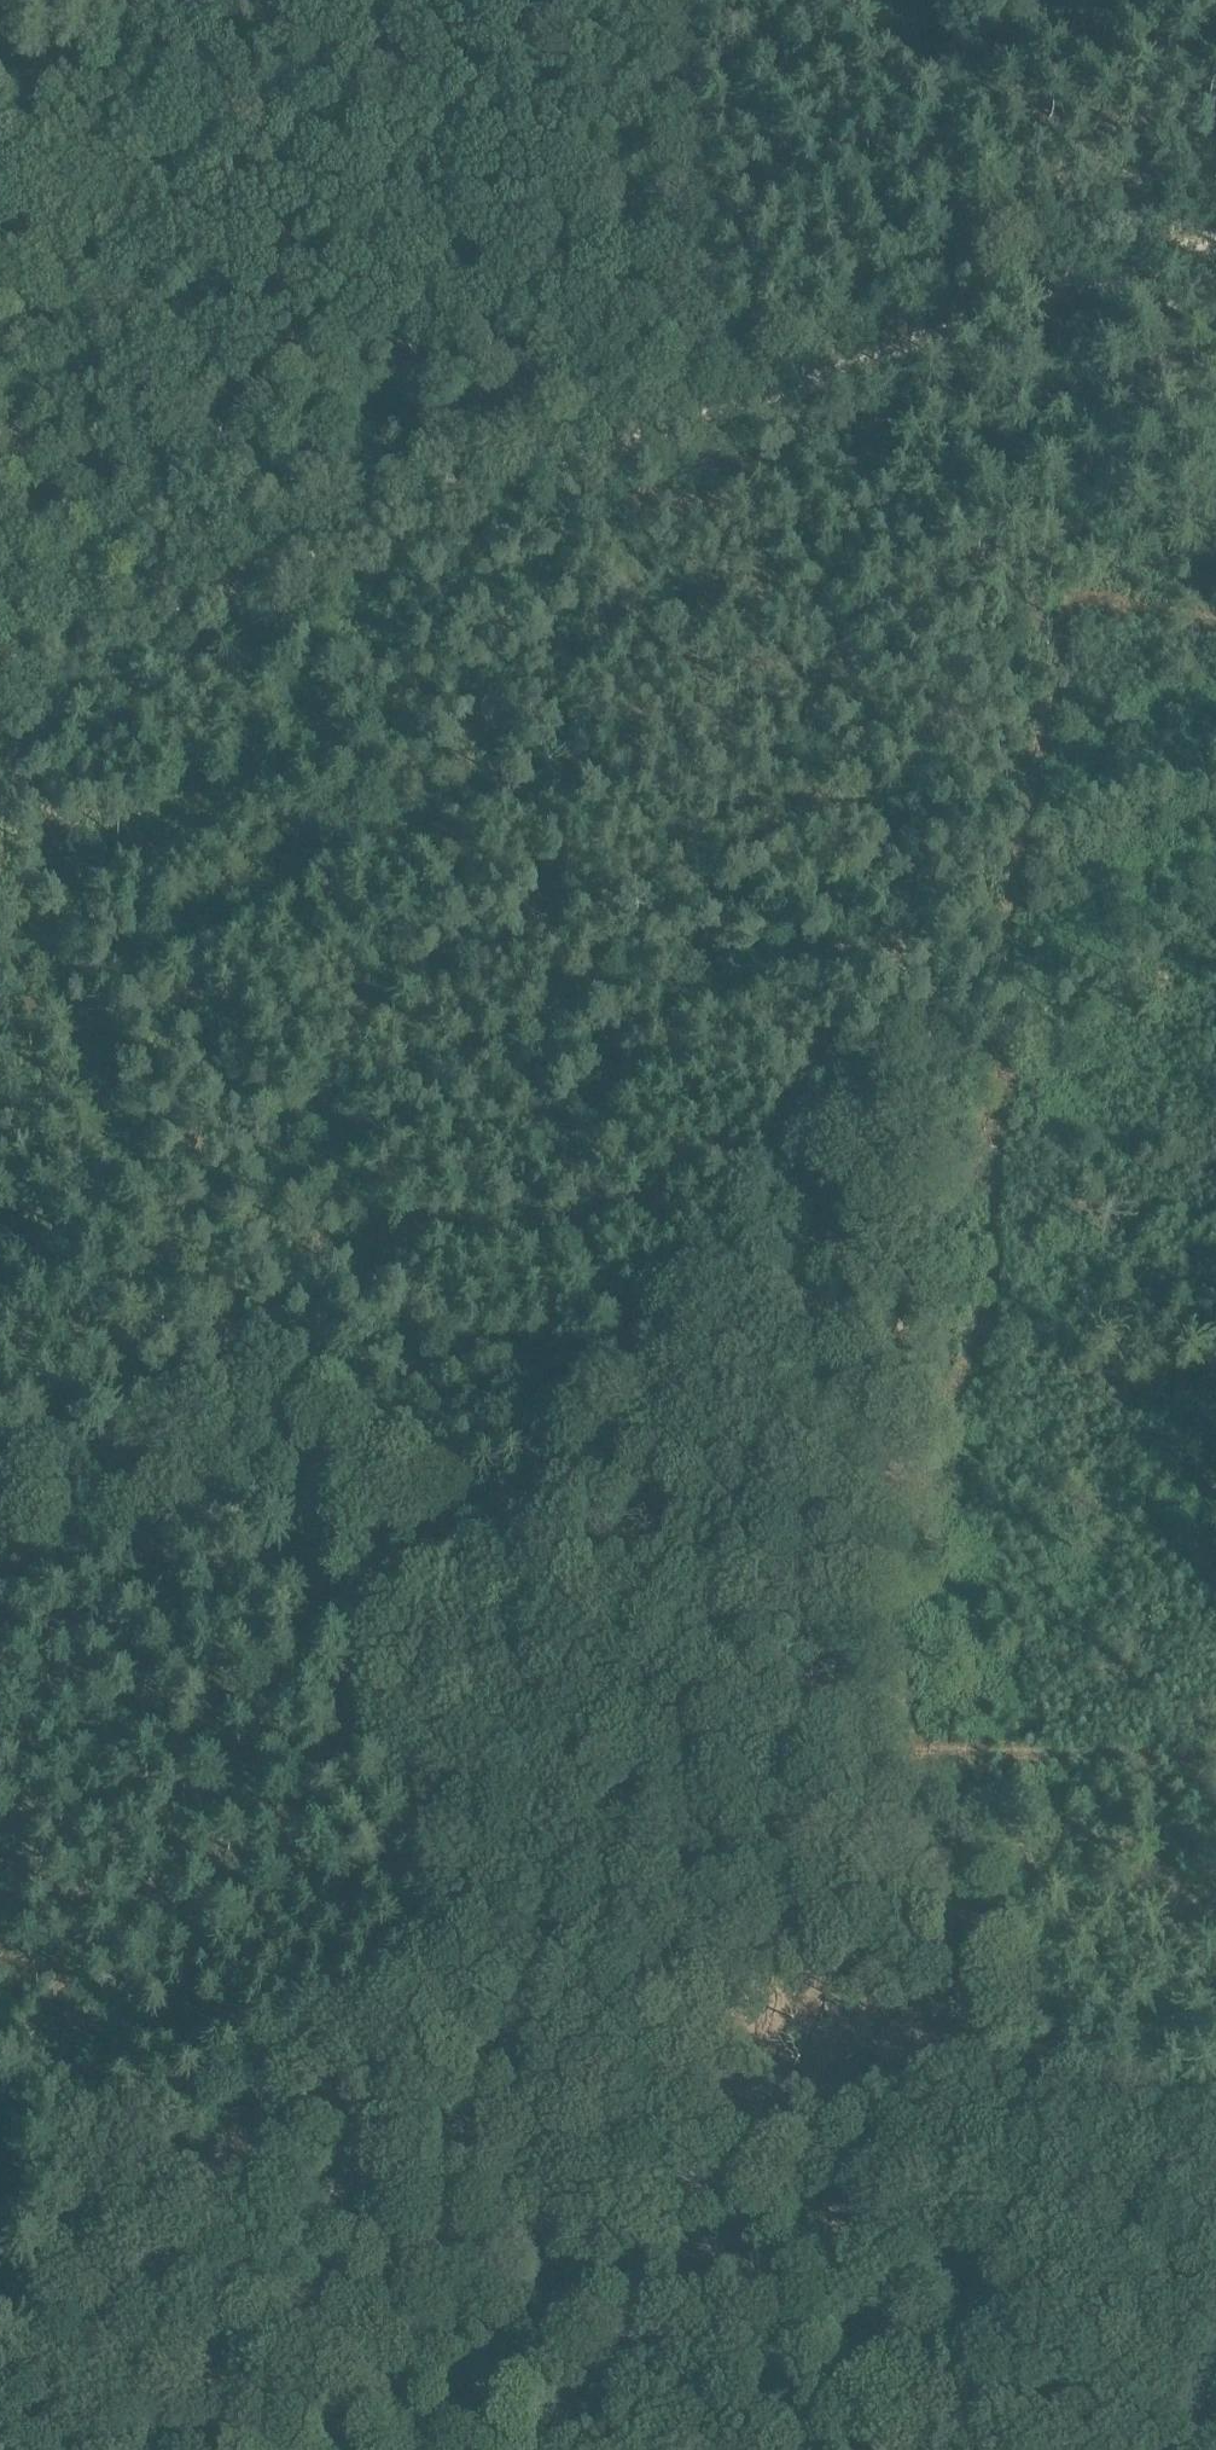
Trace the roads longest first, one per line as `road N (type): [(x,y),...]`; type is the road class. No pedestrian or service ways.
road 1 (track): [(0,670),(1215,236)]
road 2 (track): [(905,0),(982,283)]

